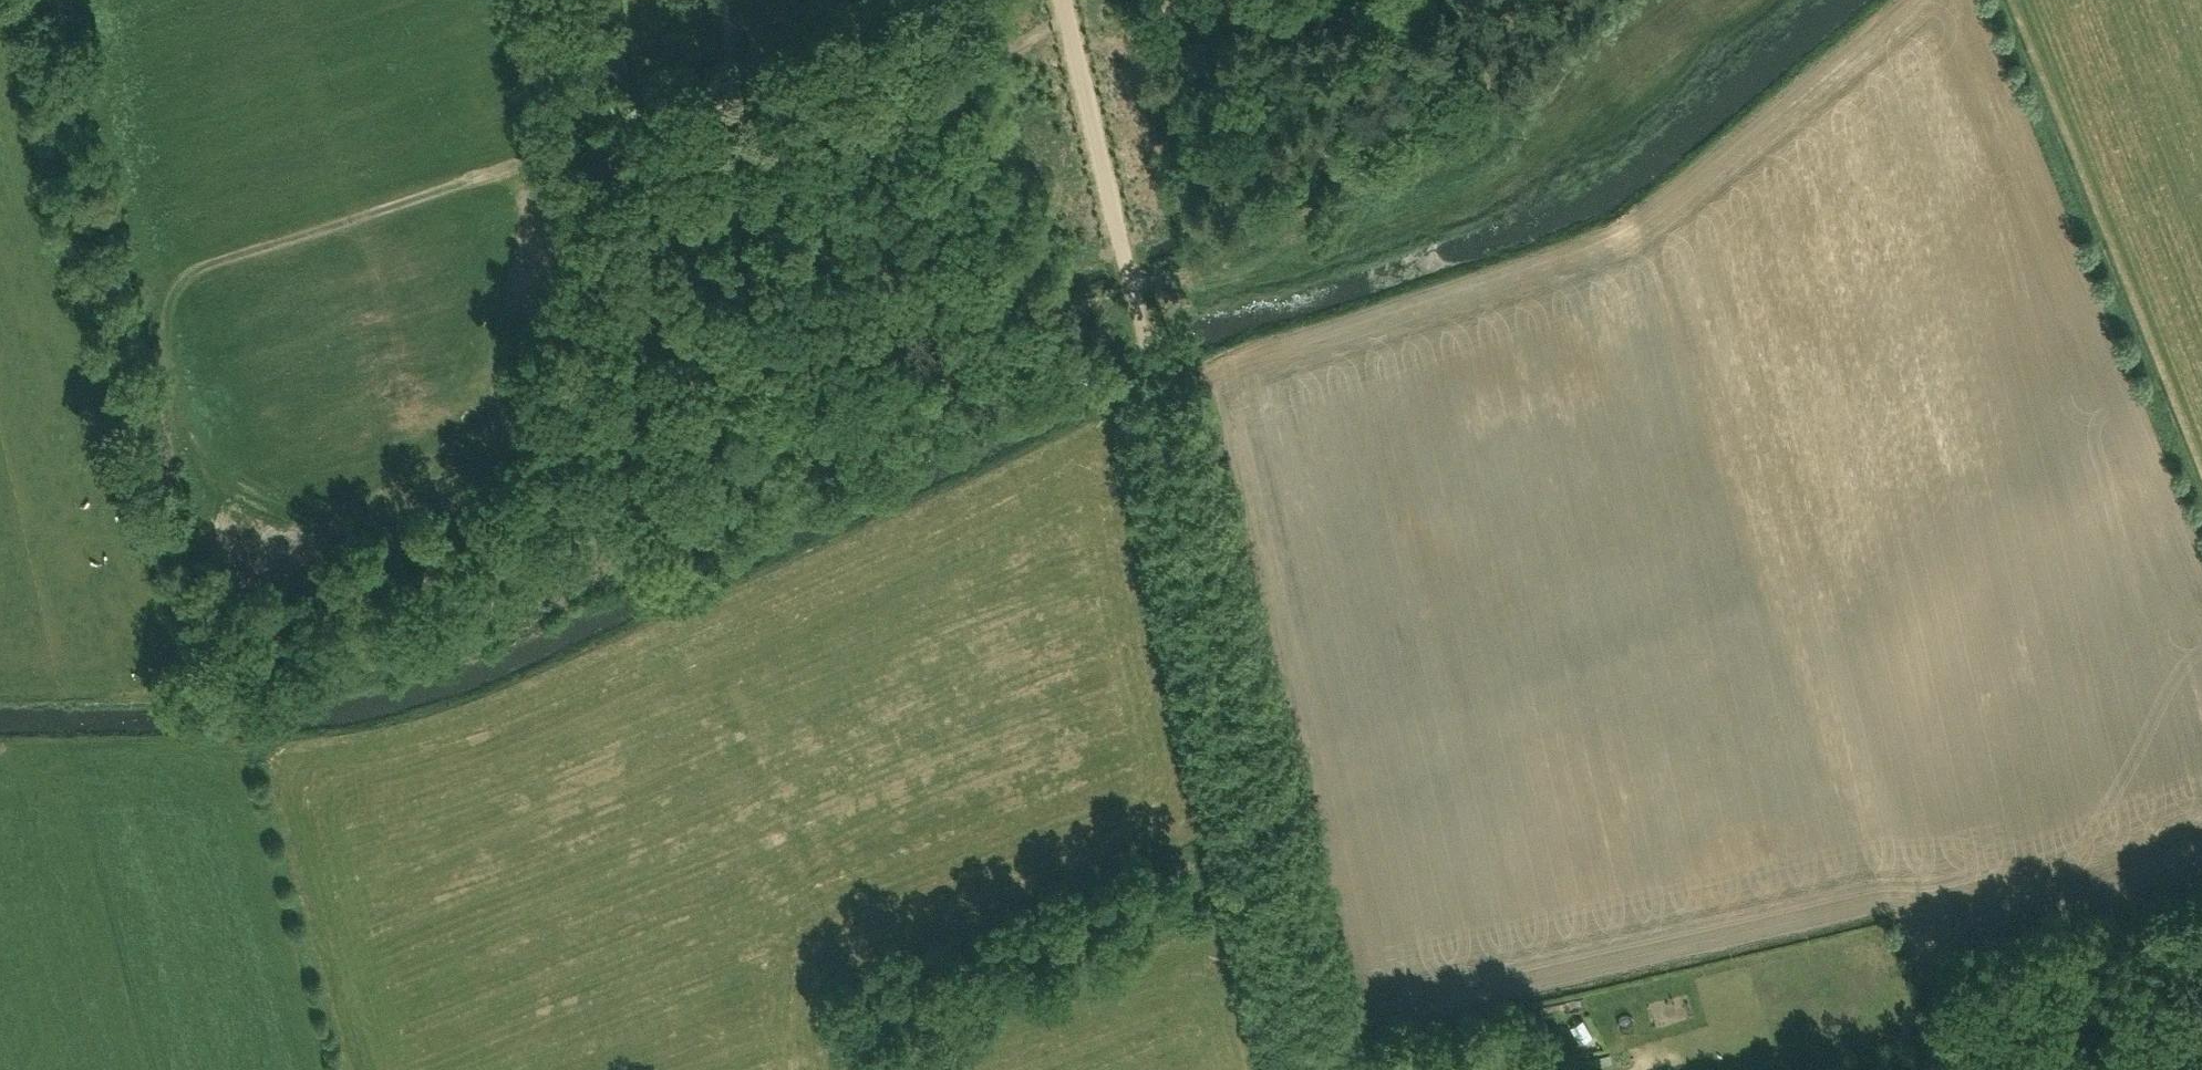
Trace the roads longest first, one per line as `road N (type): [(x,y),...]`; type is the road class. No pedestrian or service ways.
road 1 (track): [(1059,0),(1318,1069)]
road 2 (tertiary): [(1951,1069),(2201,968)]

